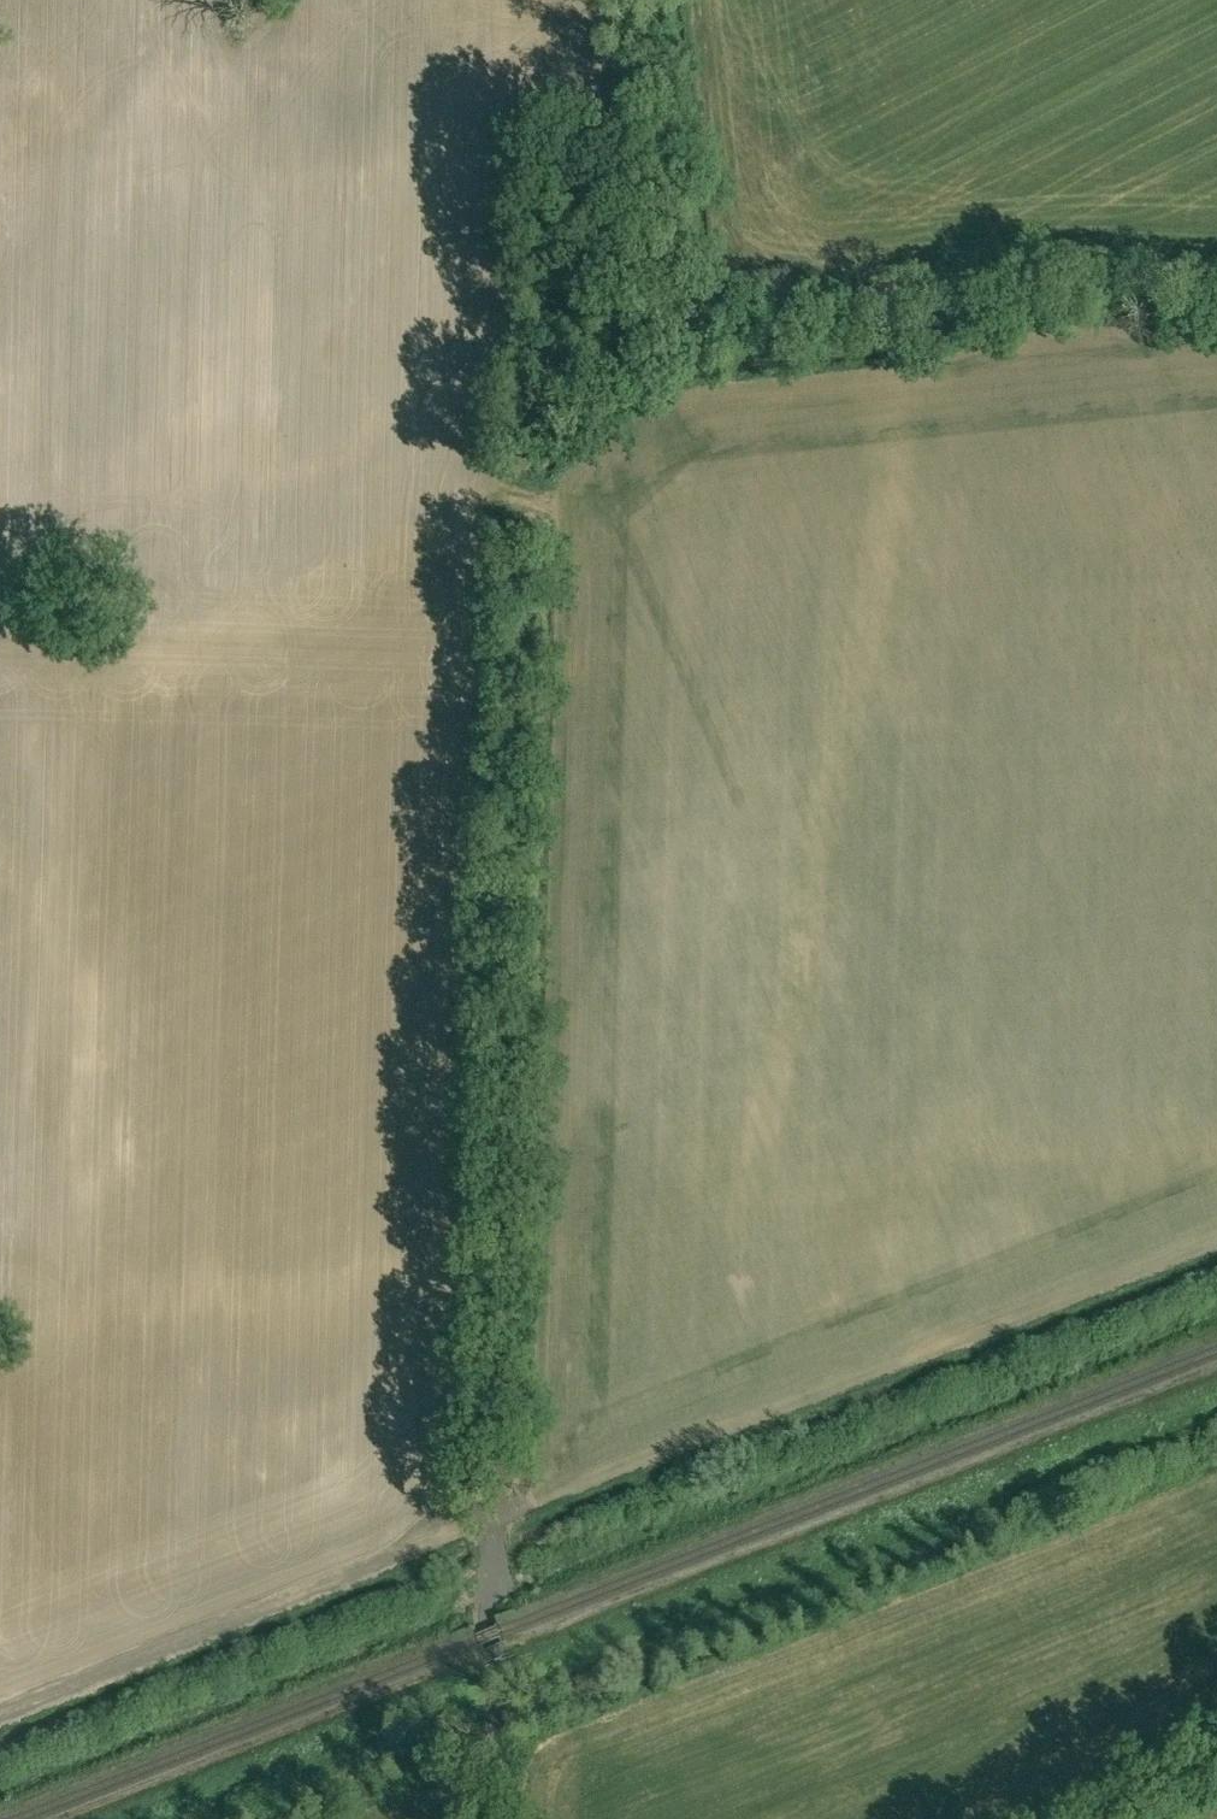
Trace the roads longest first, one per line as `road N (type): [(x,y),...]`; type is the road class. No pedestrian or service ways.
road 1 (unclassified): [(1111,1818),(1216,1745)]

